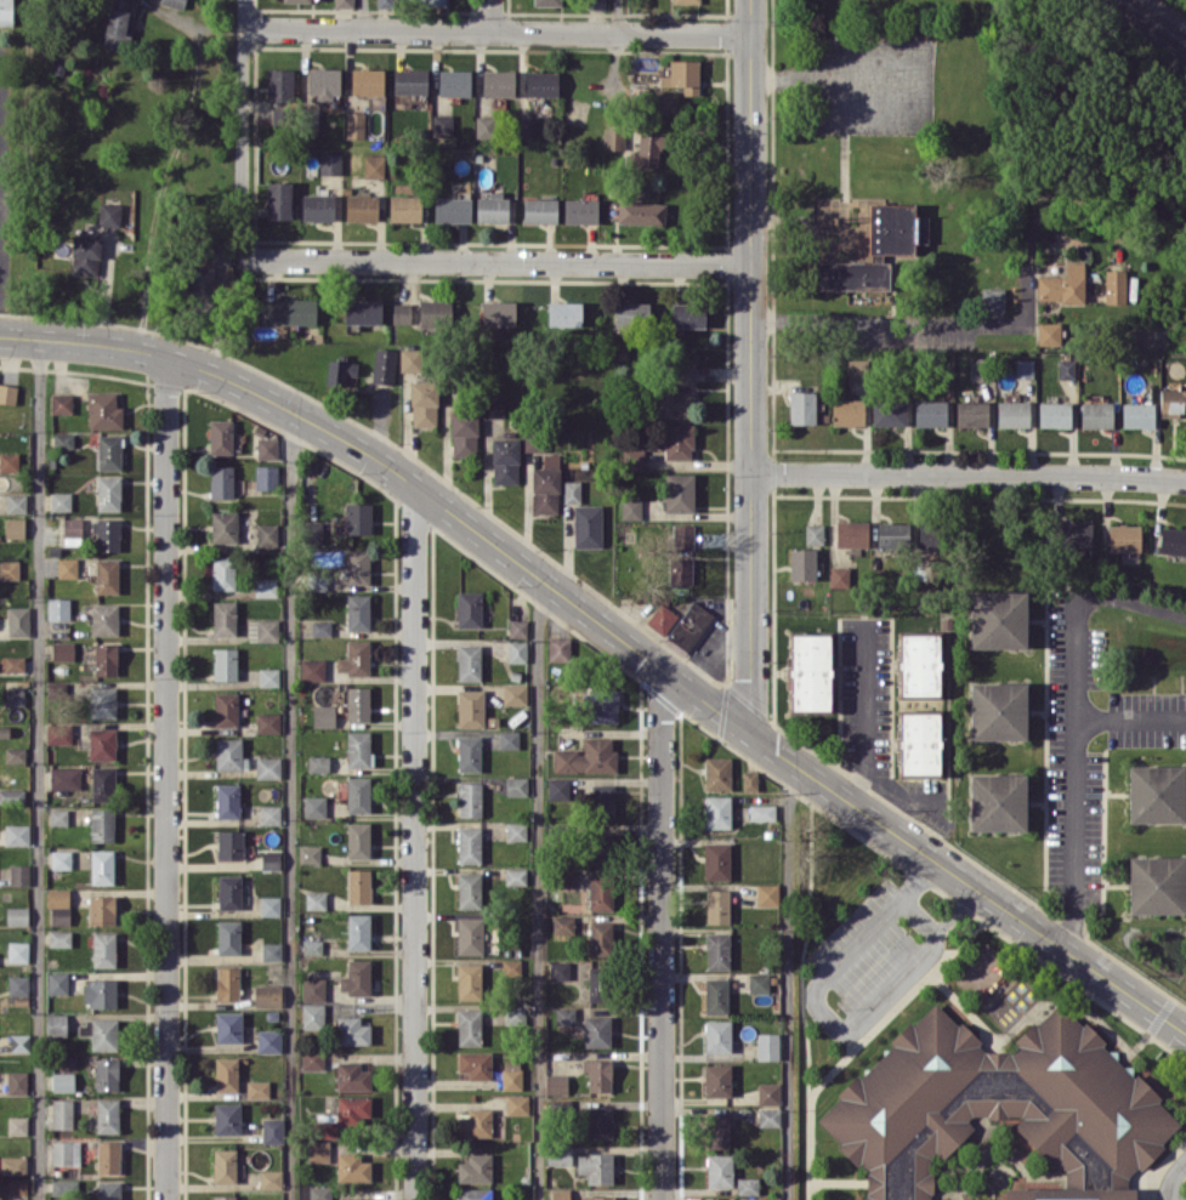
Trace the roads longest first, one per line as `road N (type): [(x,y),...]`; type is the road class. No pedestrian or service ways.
road 1 (tertiary): [(0,336),(132,349),(202,368),(379,459),(788,760),(1185,1033)]
road 2 (residential): [(166,357),(165,1199)]
road 3 (tertiary): [(751,0),(750,732)]
road 4 (residential): [(413,483),(414,1199)]
road 5 (residential): [(659,666),(661,1199)]
road 6 (residential): [(244,250),(751,265)]
road 7 (residential): [(244,28),(751,35)]
road 8 (residential): [(751,472),(1185,480)]
road 9 (residential): [(244,0),(244,250)]

